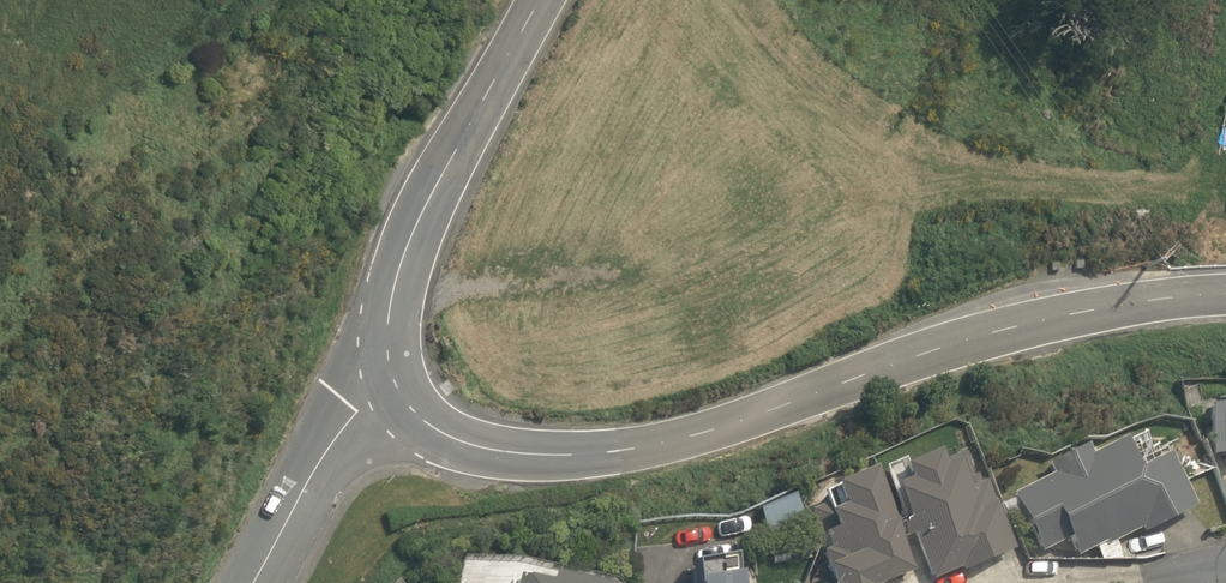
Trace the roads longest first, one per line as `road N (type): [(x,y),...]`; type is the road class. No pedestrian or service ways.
road 1 (tertiary): [(1225,296),(1054,318),(708,432),(610,452),(479,447),(429,426),(396,384)]
road 2 (tertiary): [(396,384),(387,352),(390,308),(417,224),(542,0)]
road 3 (tertiary): [(254,582),(335,441),(396,384)]

